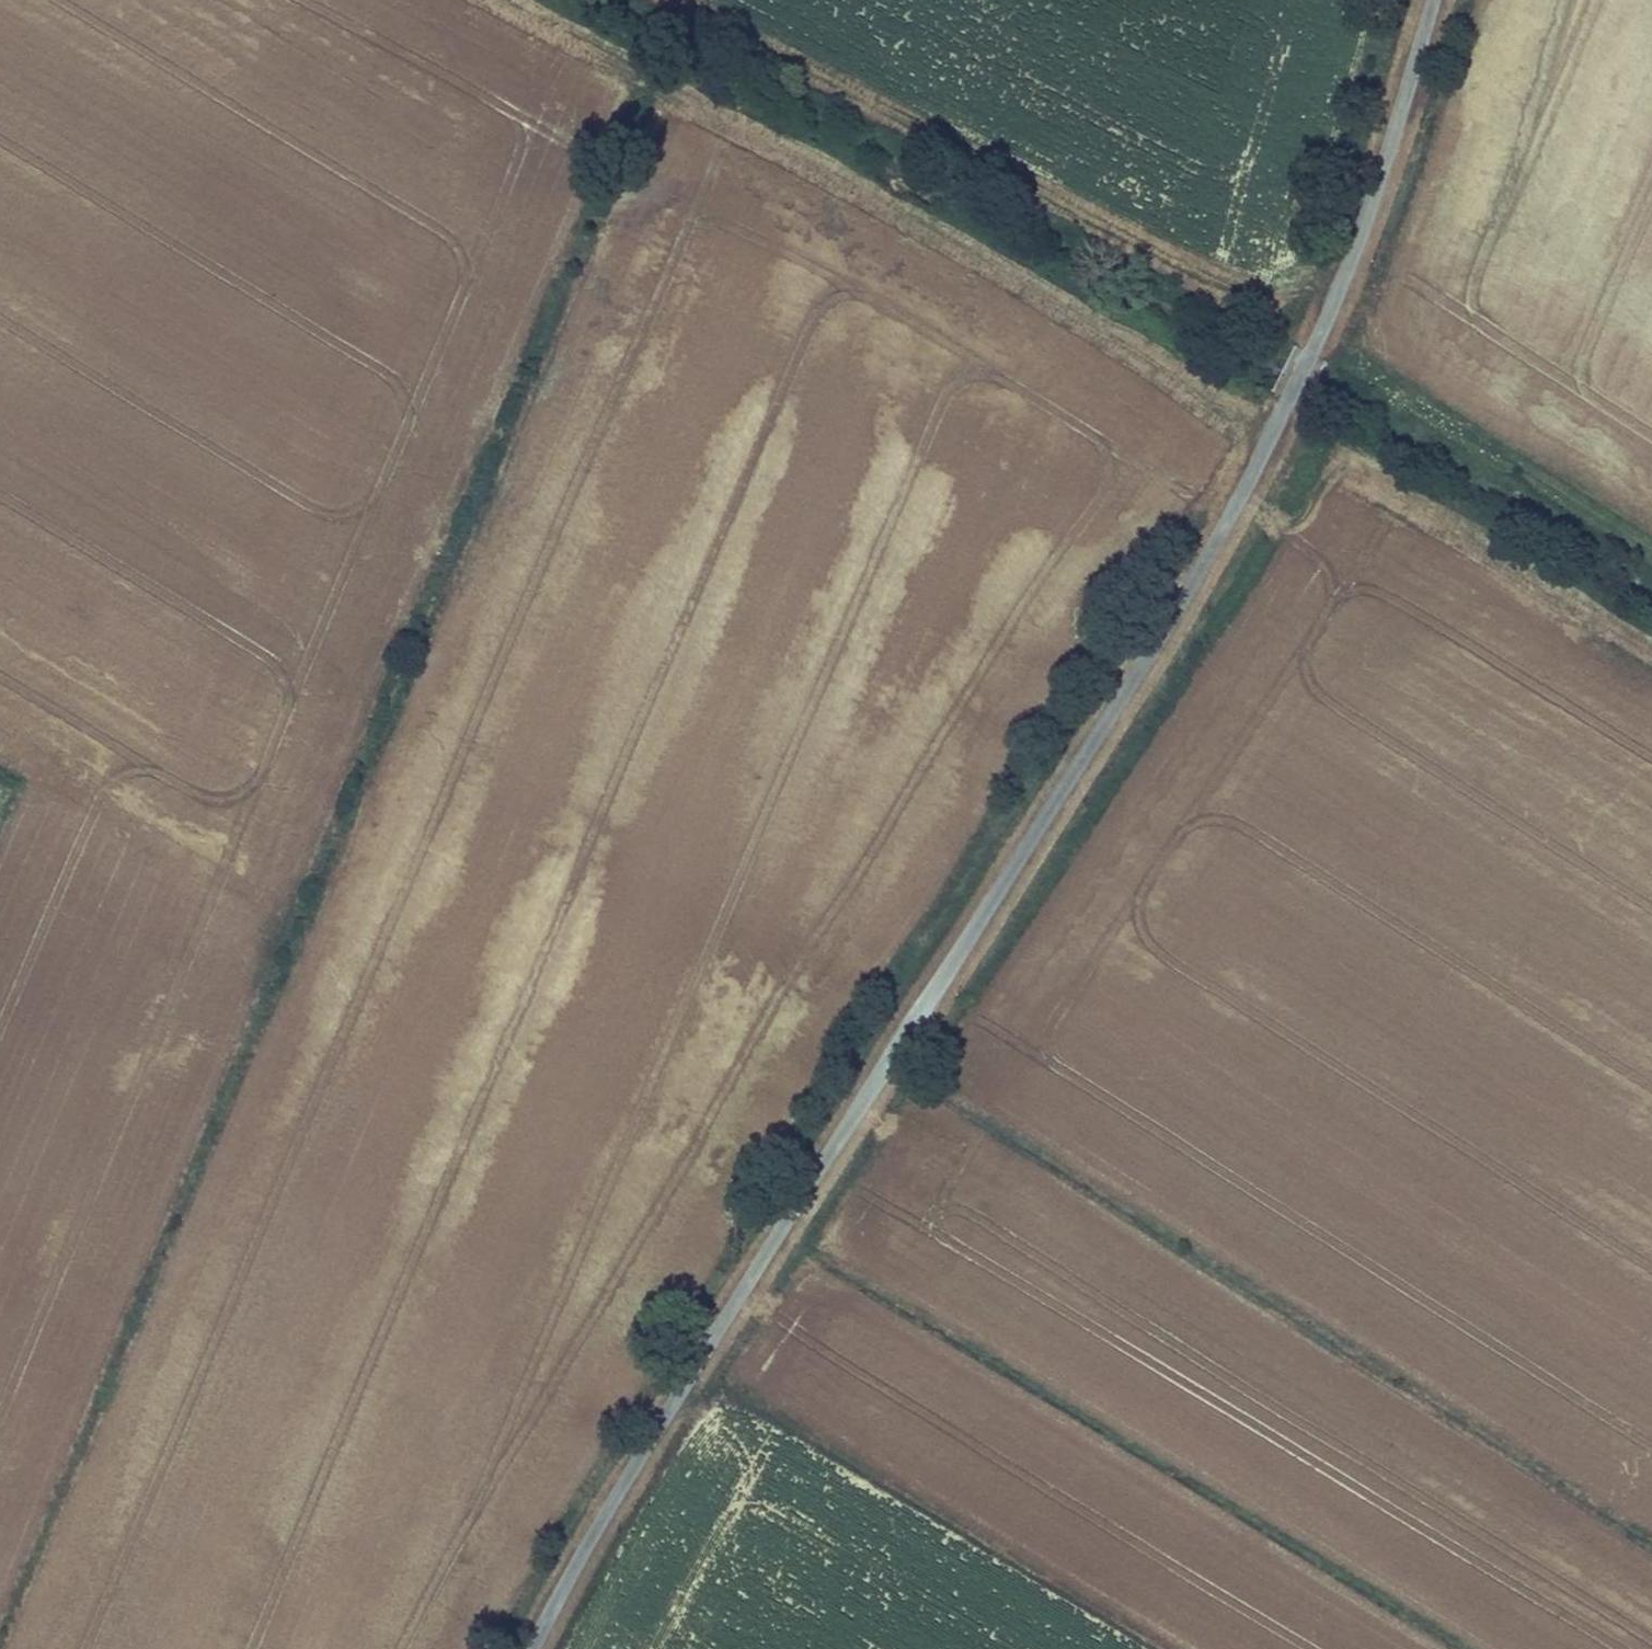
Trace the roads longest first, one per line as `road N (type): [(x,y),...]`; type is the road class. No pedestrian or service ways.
road 1 (unclassified): [(532,1648),(686,1381),(1214,543),(1353,263),(1434,0)]
road 2 (track): [(1651,544),(1388,387),(1333,308)]

